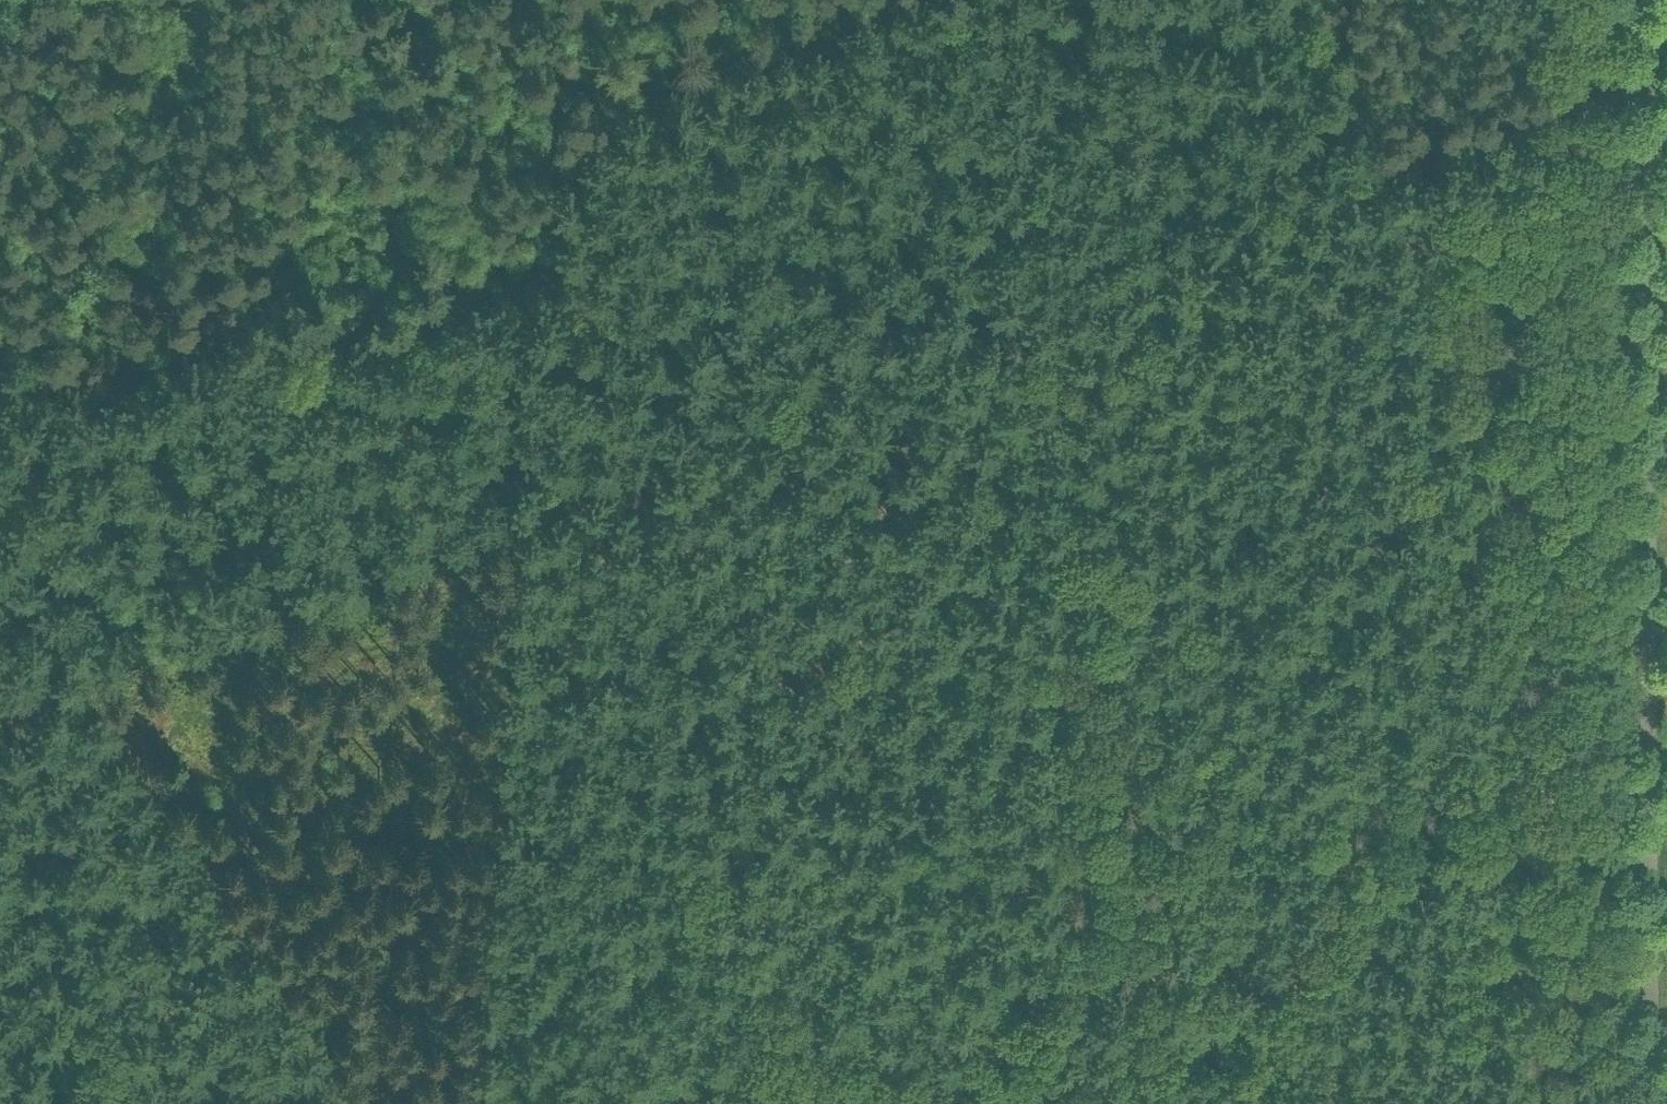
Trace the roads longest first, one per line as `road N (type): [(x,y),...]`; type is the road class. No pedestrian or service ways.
road 1 (unclassified): [(1640,0),(1654,54),(1655,1103)]

